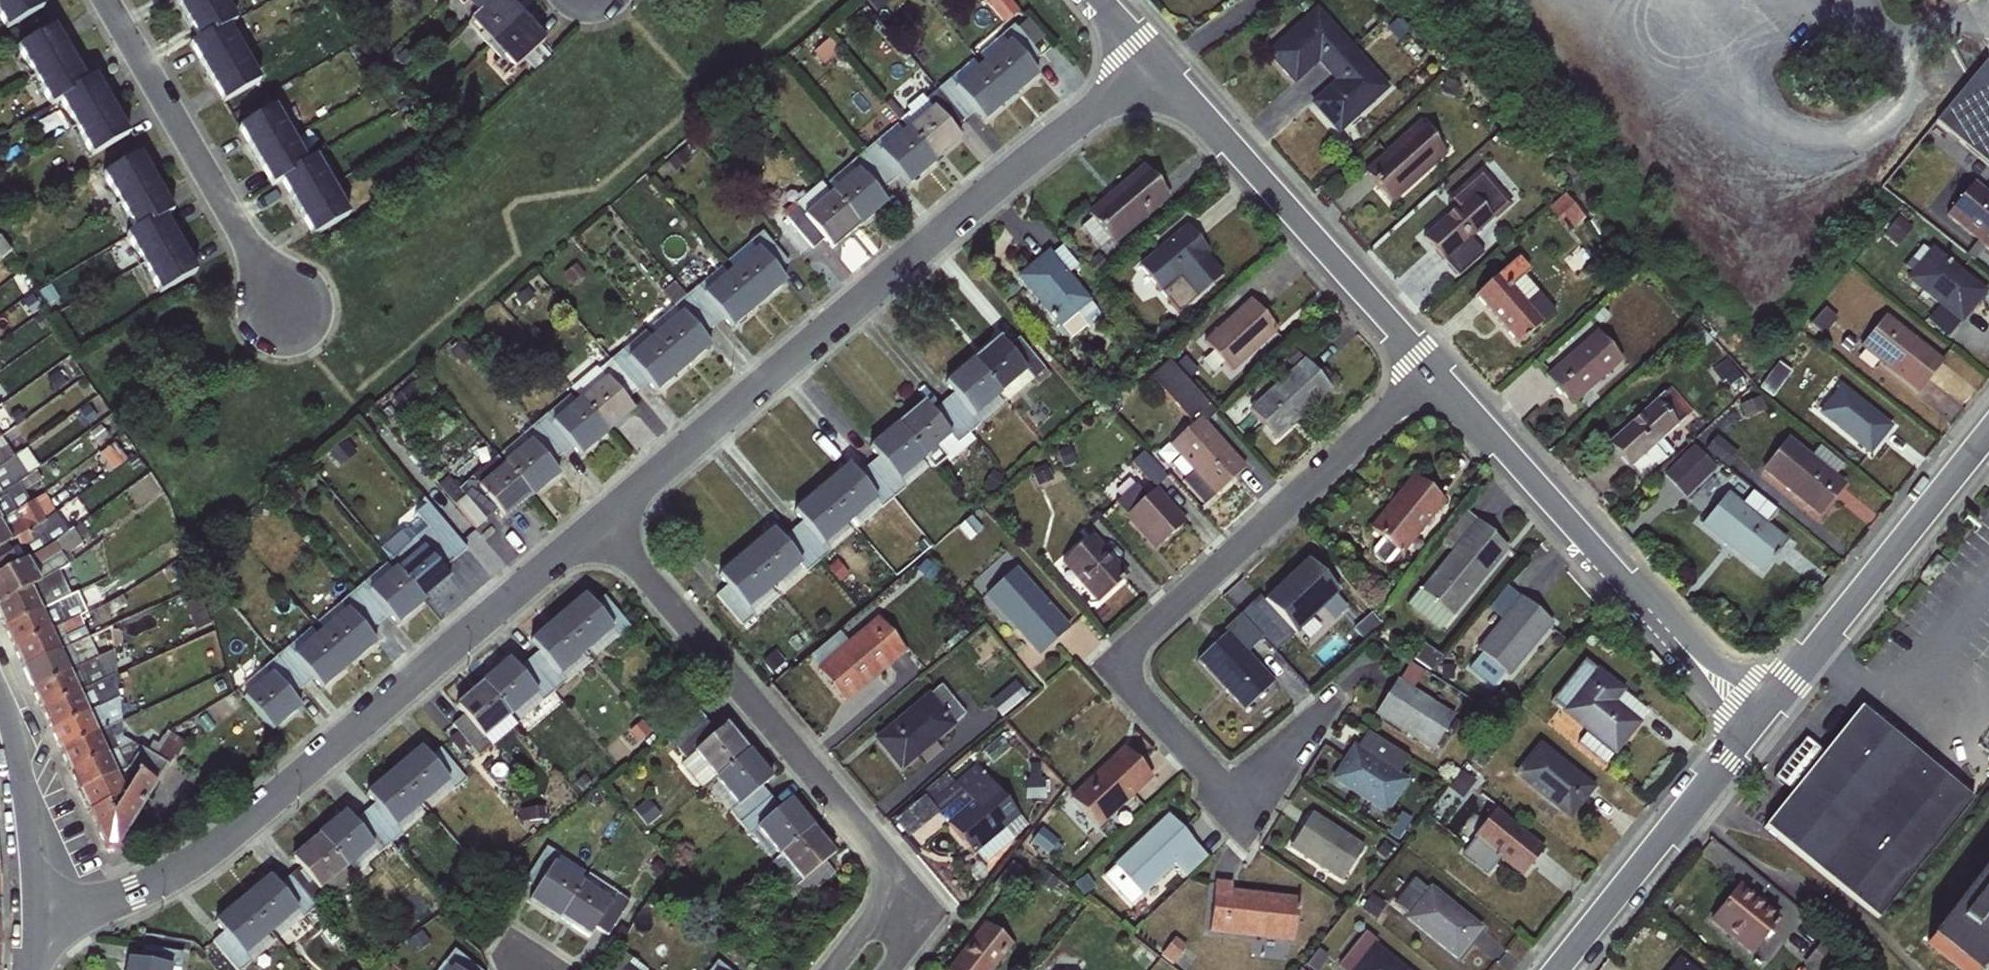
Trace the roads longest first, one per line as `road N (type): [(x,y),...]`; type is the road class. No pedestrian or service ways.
road 1 (residential): [(600,534),(912,255),(1065,134),(1148,52)]
road 2 (residential): [(28,923),(71,925),(123,908),(206,860),(600,534)]
road 3 (residential): [(1426,368),(1120,663),(1241,807),(1299,742)]
road 4 (residential): [(1426,368),(1755,715)]
road 5 (residential): [(884,894),(863,839),(600,534)]
road 6 (residential): [(1148,52),(1426,368)]
road 7 (residential): [(1755,715),(1988,428)]
road 8 (residential): [(83,0),(273,315)]
road 9 (residential): [(1551,969),(1755,715)]
road 10 (residential): [(28,923),(10,709),(0,686)]

